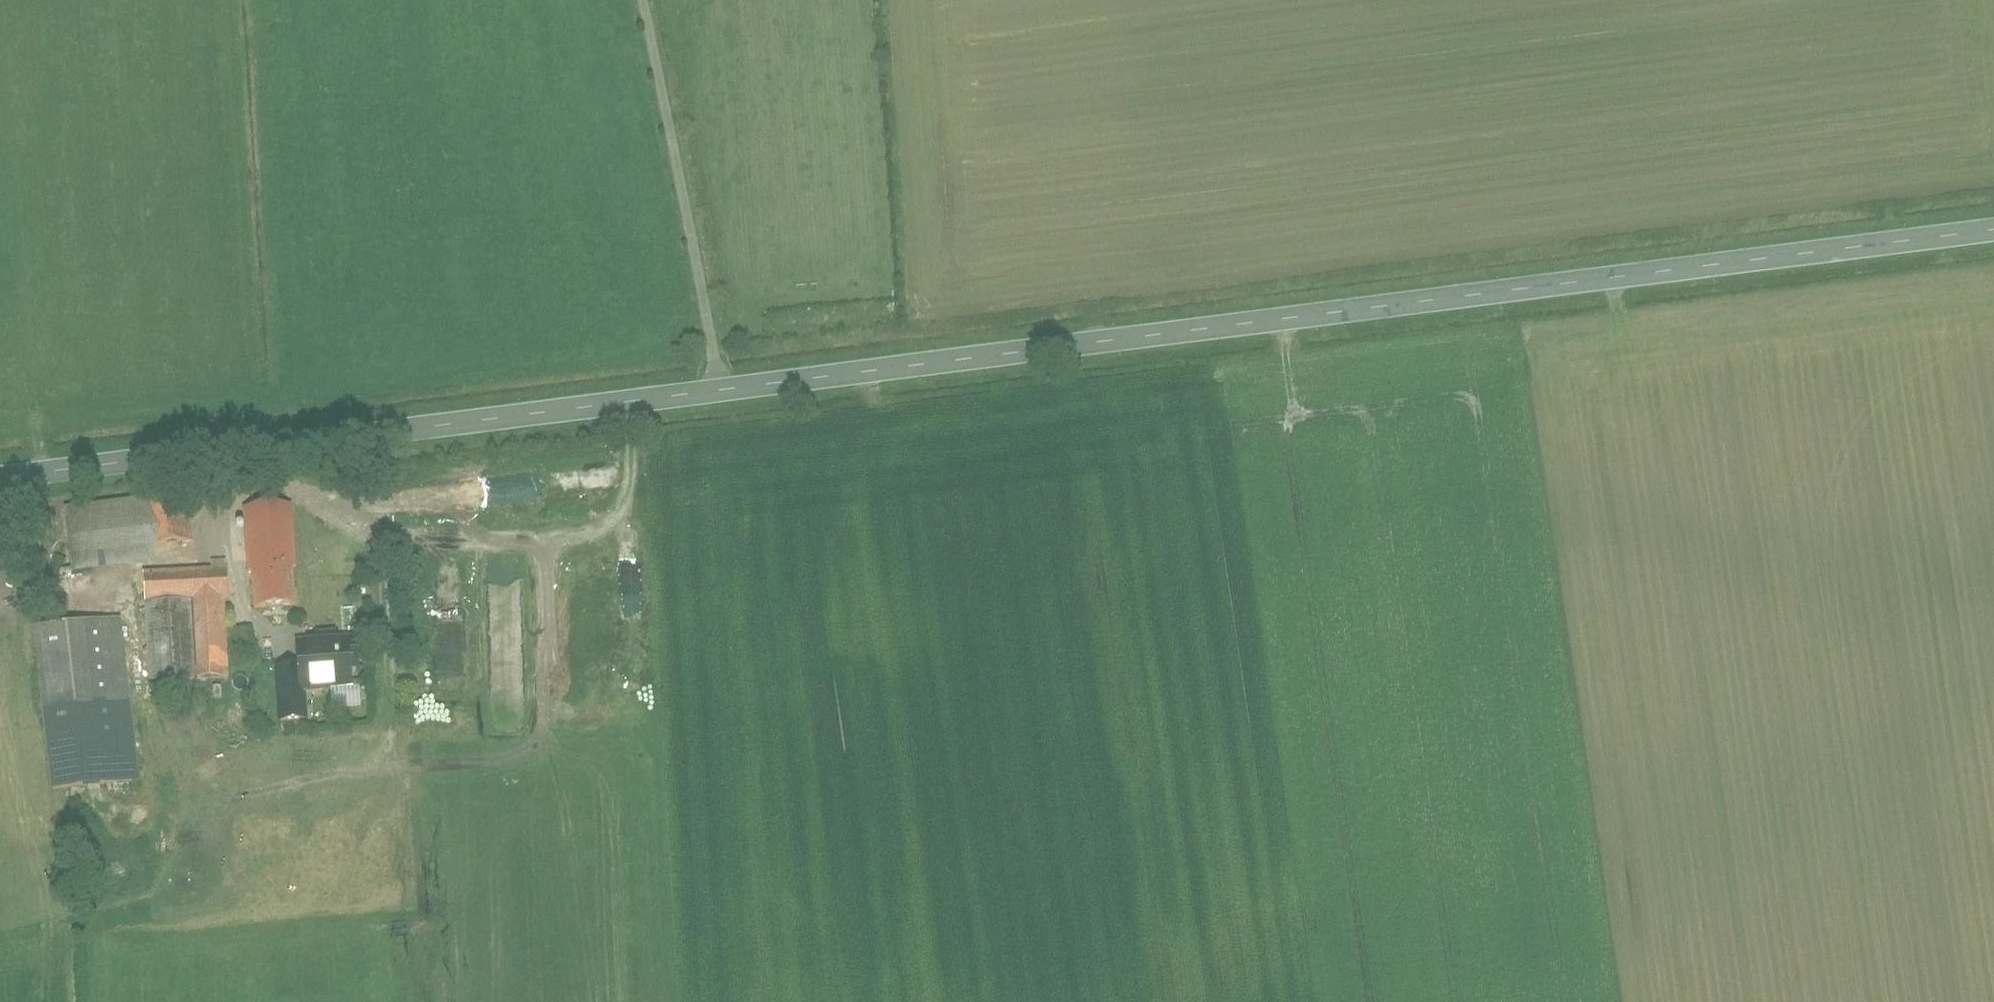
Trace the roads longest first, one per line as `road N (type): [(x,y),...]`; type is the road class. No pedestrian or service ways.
road 1 (tertiary): [(0,489),(1993,239)]
road 2 (track): [(721,399),(636,0)]

